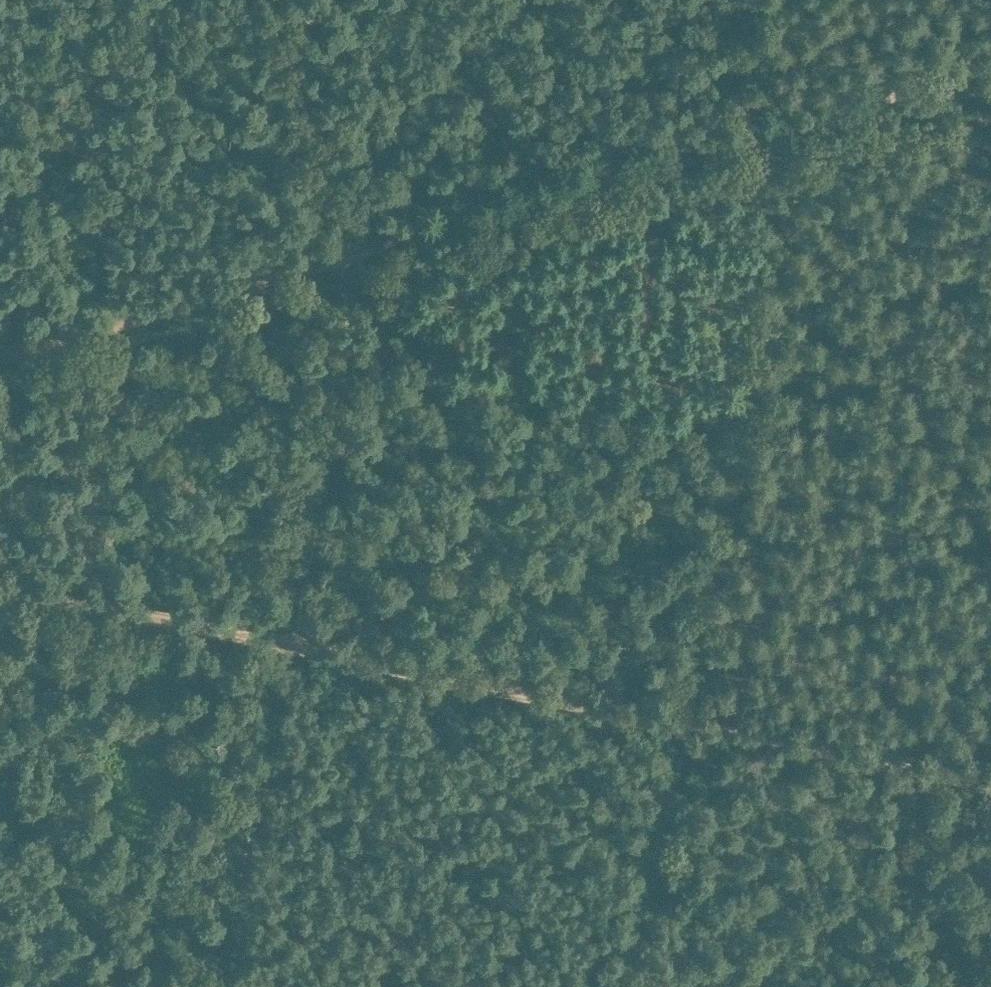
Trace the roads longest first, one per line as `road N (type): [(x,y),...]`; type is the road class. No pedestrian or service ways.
road 1 (track): [(356,251),(761,132)]
road 2 (track): [(0,359),(356,251)]
road 3 (track): [(761,132),(990,64)]
road 4 (track): [(727,0),(761,132)]

